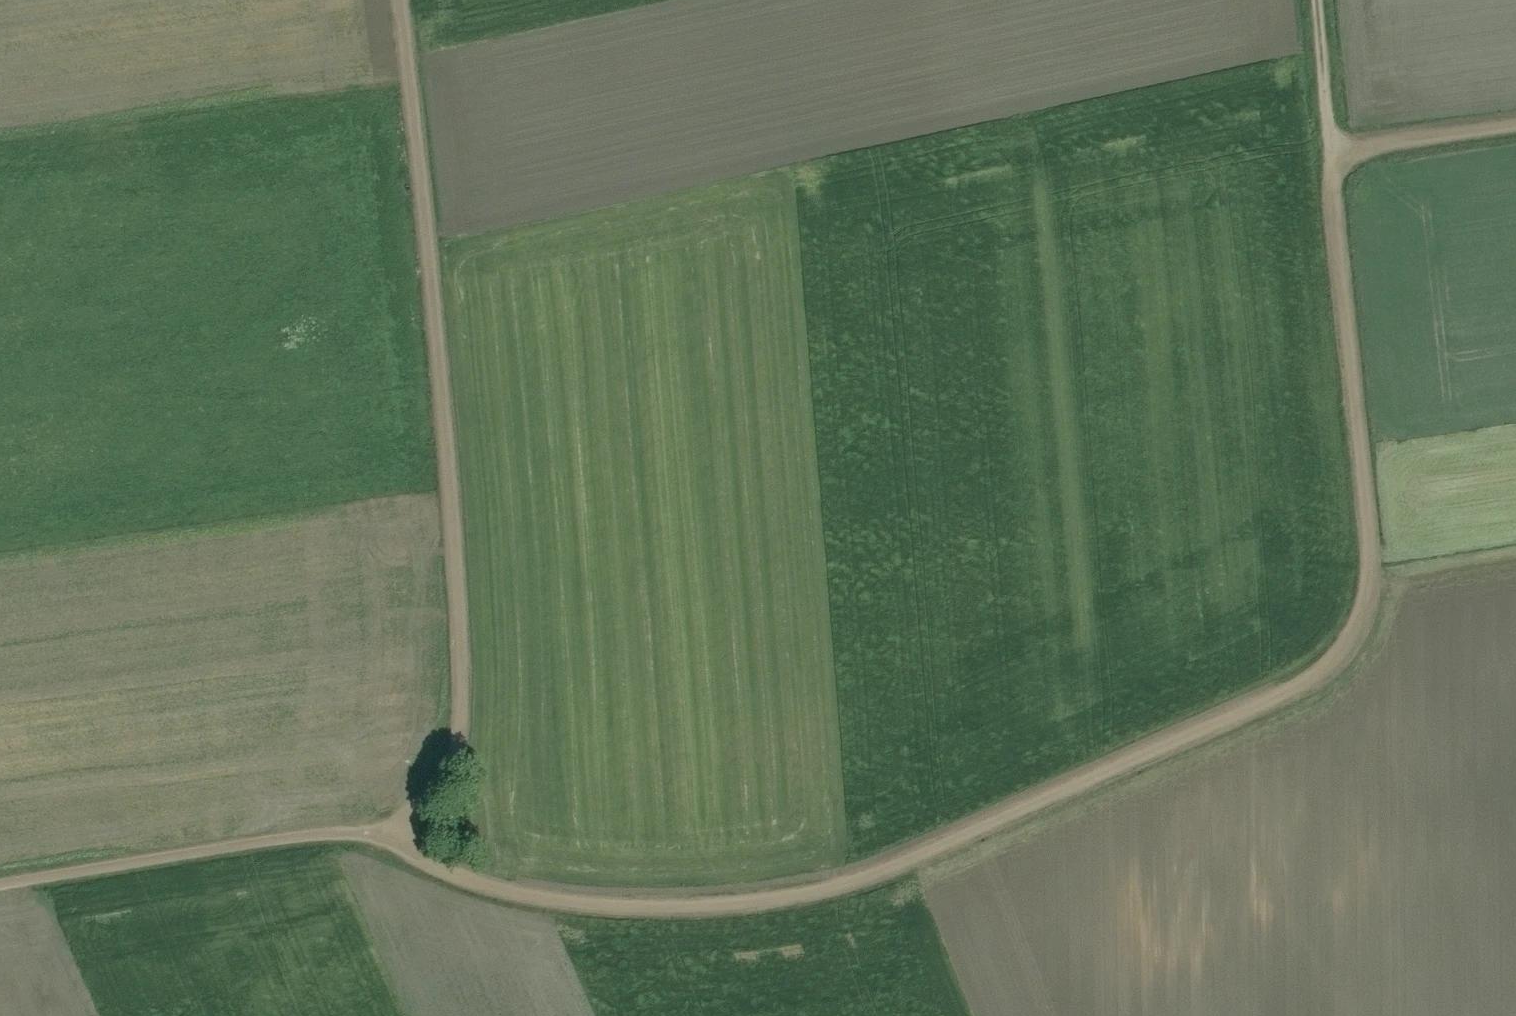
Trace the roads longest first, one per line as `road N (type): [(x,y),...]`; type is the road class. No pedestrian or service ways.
road 1 (track): [(394,840),(490,881),(569,901),(771,897),(858,879),(940,848),(1324,676),(1360,635),(1371,550),(1333,199),(1337,147)]
road 2 (track): [(400,0),(440,335),(462,709),(445,792),(394,840)]
road 3 (track): [(0,884),(299,836),(394,840)]
road 4 (track): [(1337,147),(1515,122)]
road 5 (track): [(1337,147),(1317,0)]

